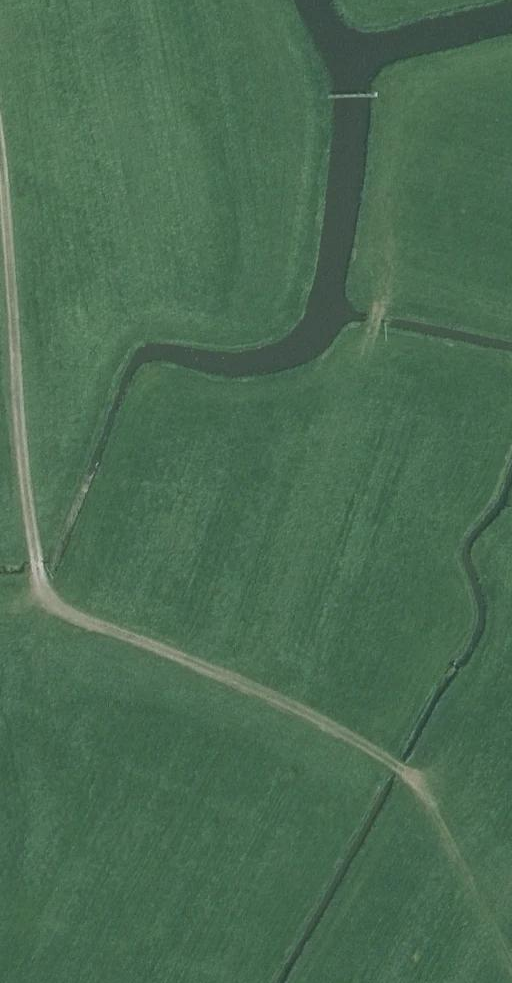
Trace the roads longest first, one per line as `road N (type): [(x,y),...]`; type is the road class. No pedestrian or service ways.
road 1 (track): [(511,971),(421,784),(325,718),(233,674),(268,652),(382,309),(404,95)]
road 2 (track): [(233,674),(55,608),(41,585),(0,190)]

